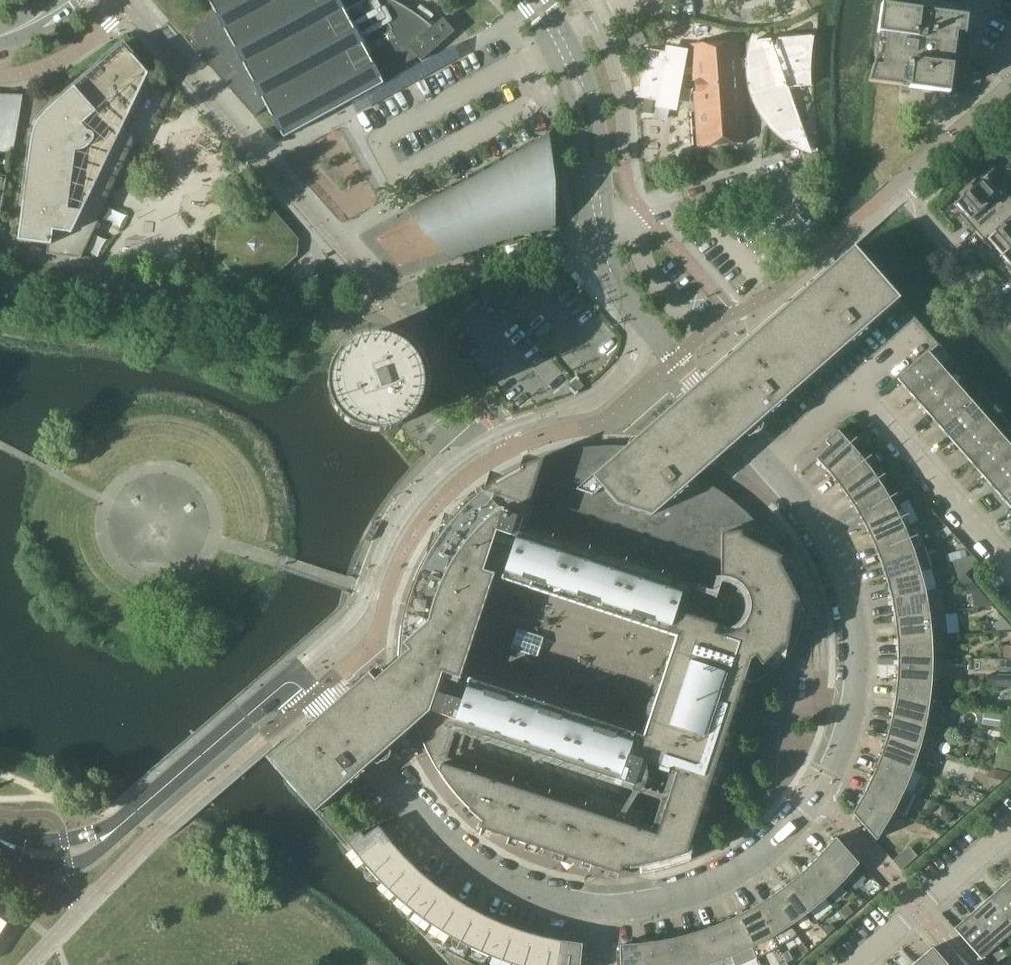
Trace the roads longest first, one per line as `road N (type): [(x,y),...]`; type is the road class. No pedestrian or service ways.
road 1 (residential): [(606,911),(691,899),(757,864),(808,817),(848,740),(861,680),(851,591),(821,522),(771,464)]
road 2 (residential): [(0,838),(51,856),(89,850),(291,676)]
road 3 (residential): [(369,766),(471,870),(540,902),(606,911)]
road 4 (residential): [(521,0),(568,85),(600,232)]
road 5 (residential): [(600,232),(604,170),(595,98),(546,0)]
road 6 (residential): [(852,386),(1010,565)]
road 7 (residential): [(600,232),(386,300)]
road 8 (residential): [(805,172),(600,232)]
road 9 (residential): [(1010,827),(855,964)]
road 10 (residential): [(704,389),(633,306),(600,232)]
road 11 (residential): [(1010,316),(897,188)]

